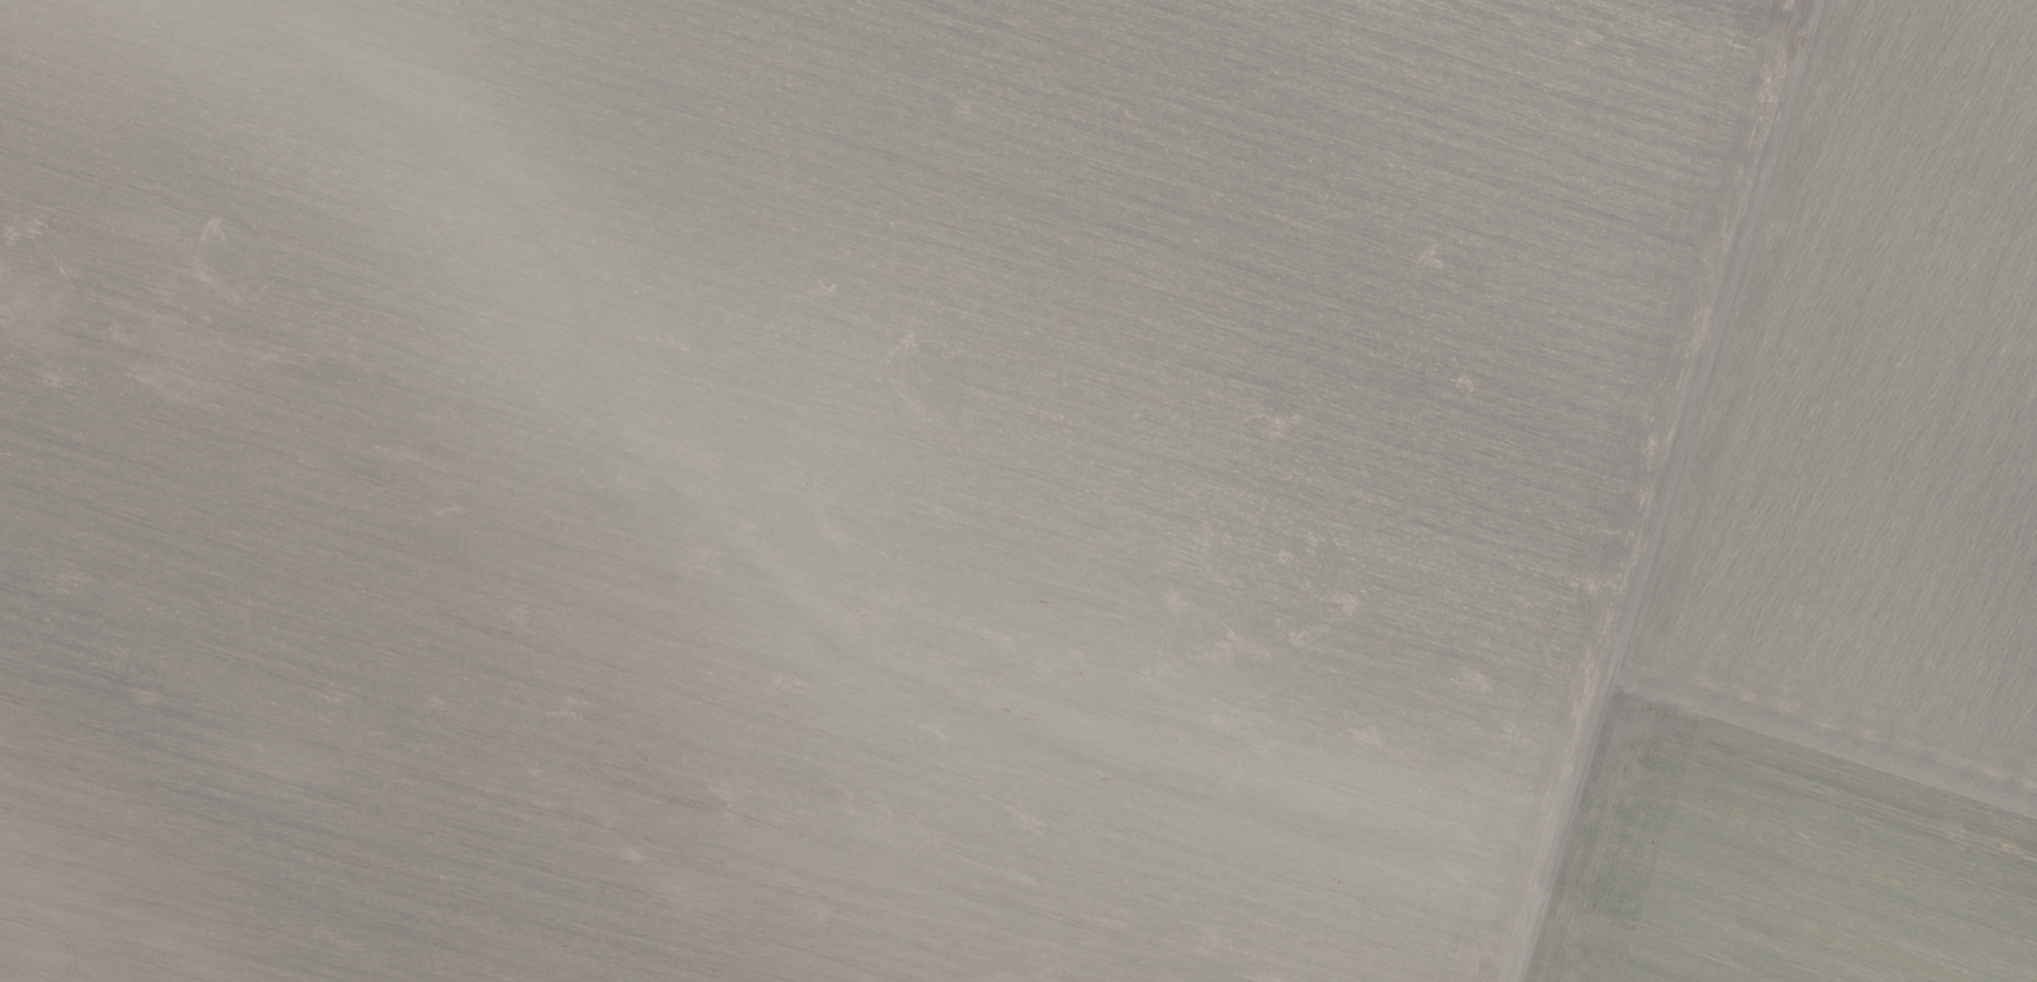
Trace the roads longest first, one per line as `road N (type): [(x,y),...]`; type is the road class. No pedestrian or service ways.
road 1 (residential): [(1506,981),(1824,0)]

